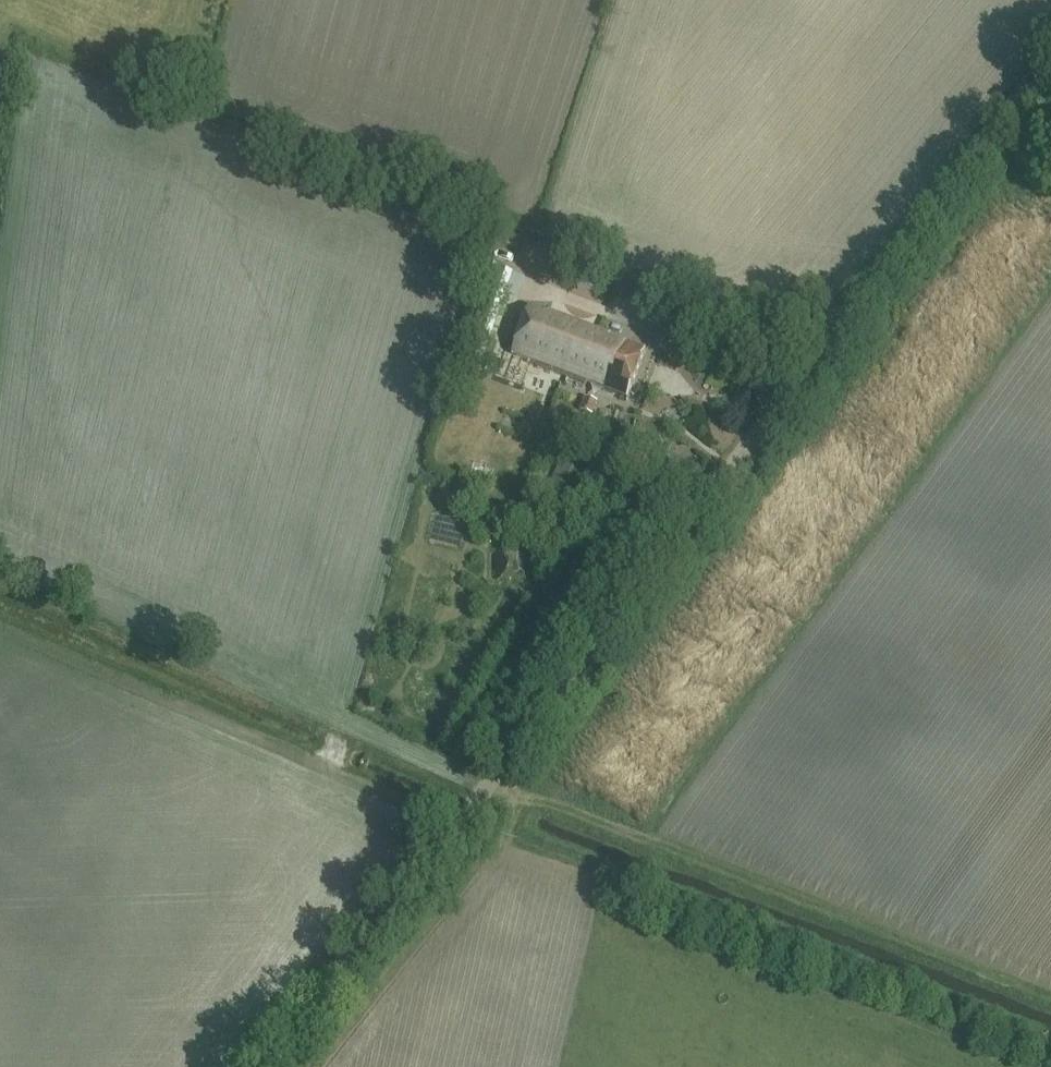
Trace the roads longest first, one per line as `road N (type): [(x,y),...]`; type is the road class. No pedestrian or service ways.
road 1 (track): [(269,1066),(1050,57)]

